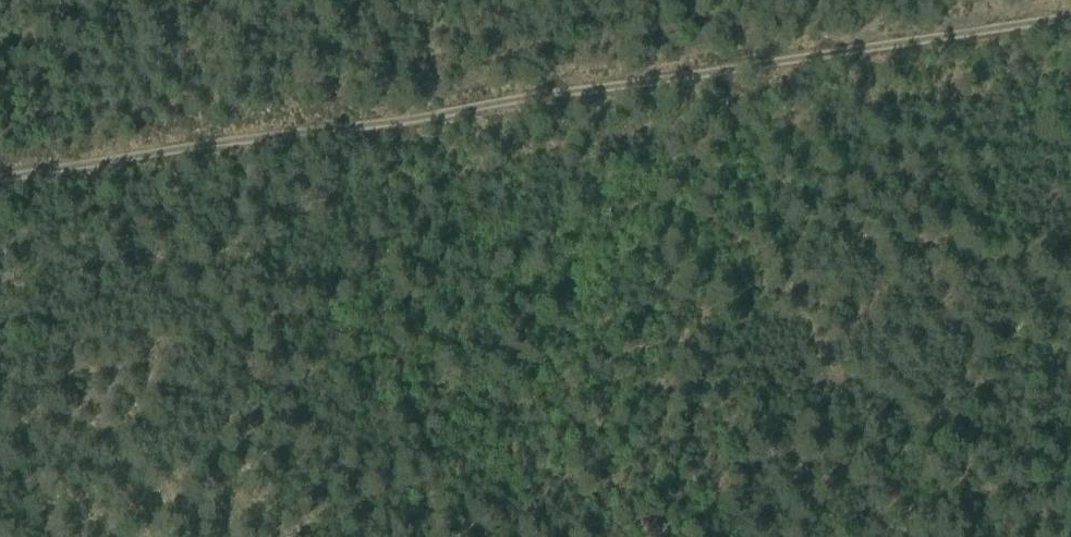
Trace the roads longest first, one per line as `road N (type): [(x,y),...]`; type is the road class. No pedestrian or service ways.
road 1 (track): [(0,176),(1070,17)]

